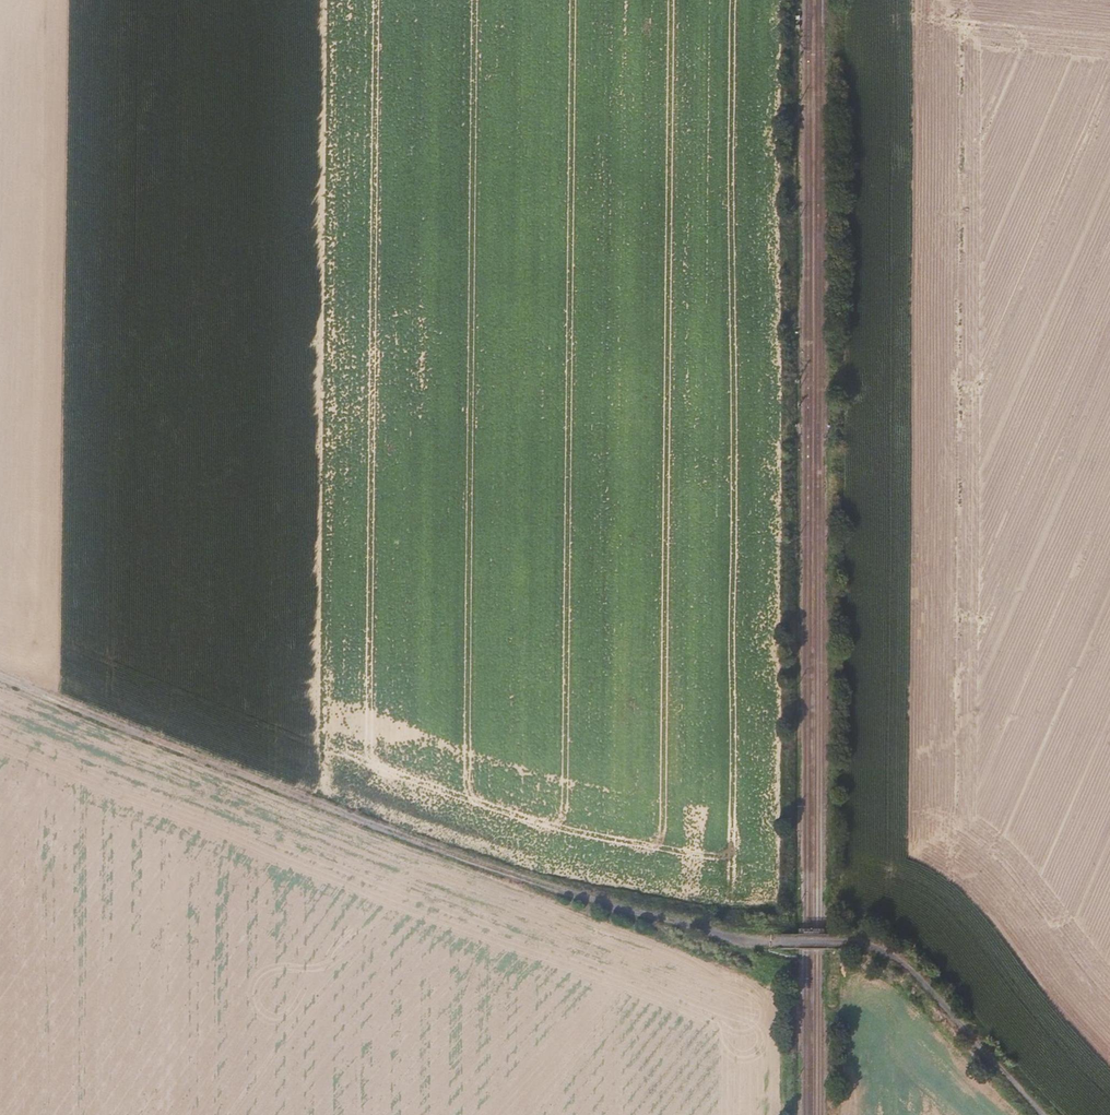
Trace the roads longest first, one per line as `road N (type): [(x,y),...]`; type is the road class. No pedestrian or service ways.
road 1 (track): [(770,942),(476,860),(0,672)]
road 2 (track): [(1041,1114),(906,972),(838,941)]

